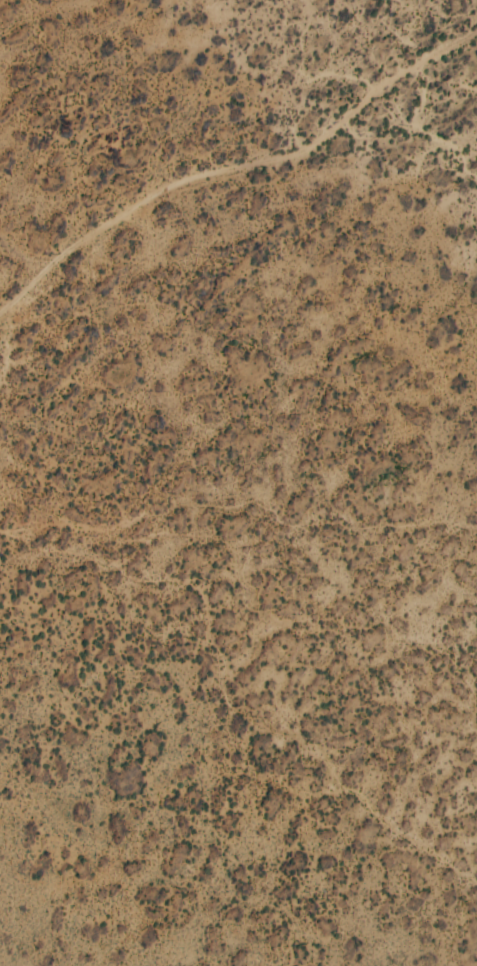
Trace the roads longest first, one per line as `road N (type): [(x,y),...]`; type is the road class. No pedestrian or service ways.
road 1 (residential): [(0,235),(30,211),(284,94),(439,0)]

